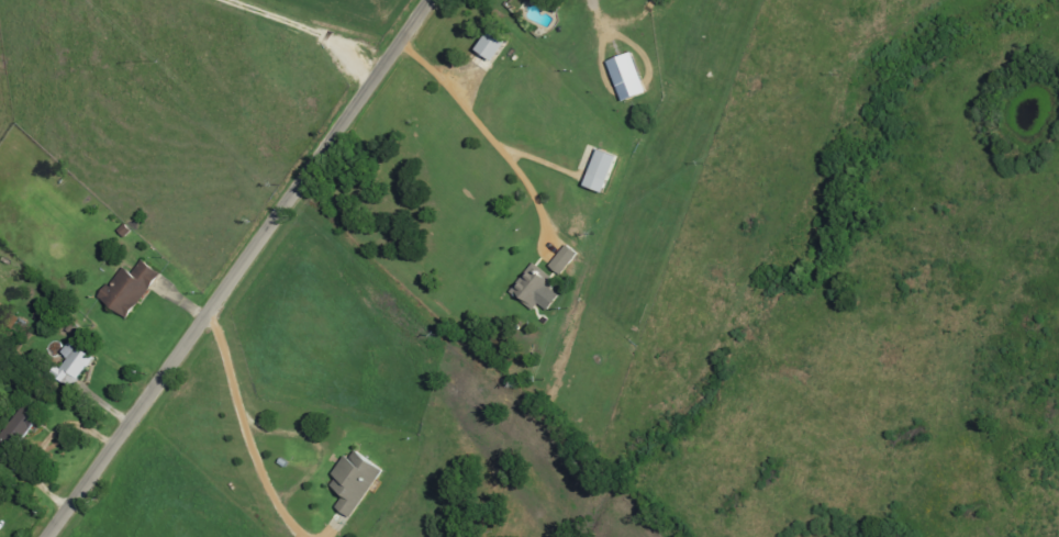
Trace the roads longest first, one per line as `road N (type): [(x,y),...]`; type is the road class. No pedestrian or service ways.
road 1 (residential): [(46,536),(426,0)]

